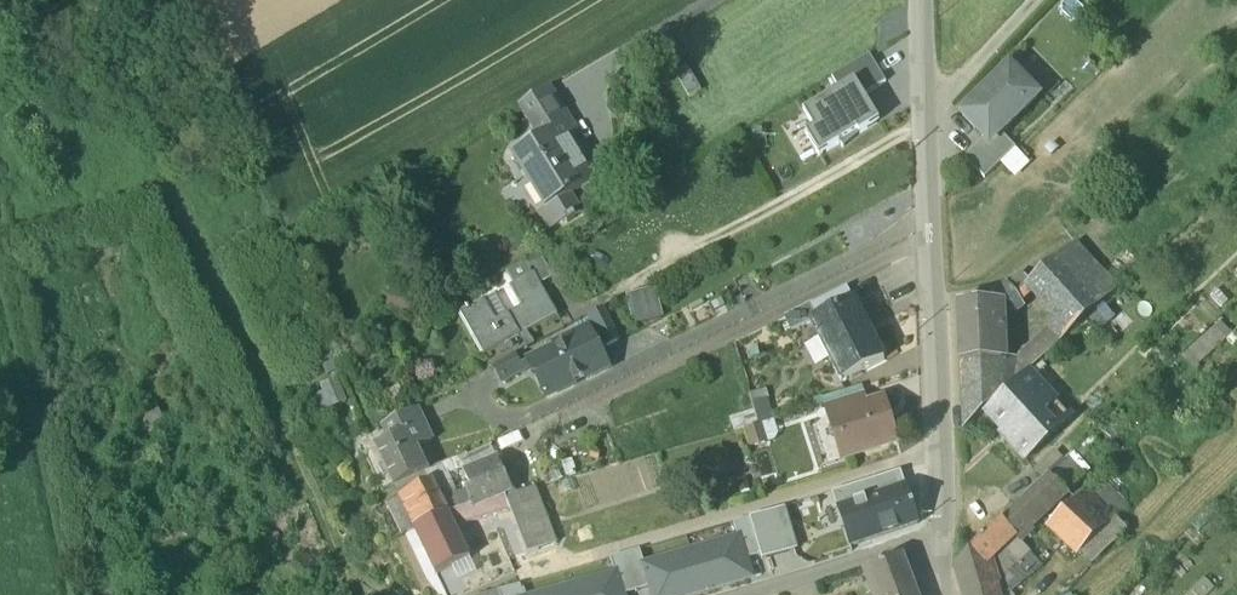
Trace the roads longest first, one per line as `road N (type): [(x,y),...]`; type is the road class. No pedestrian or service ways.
road 1 (track): [(65,0),(96,35),(357,594)]
road 2 (residential): [(924,0),(950,594)]

